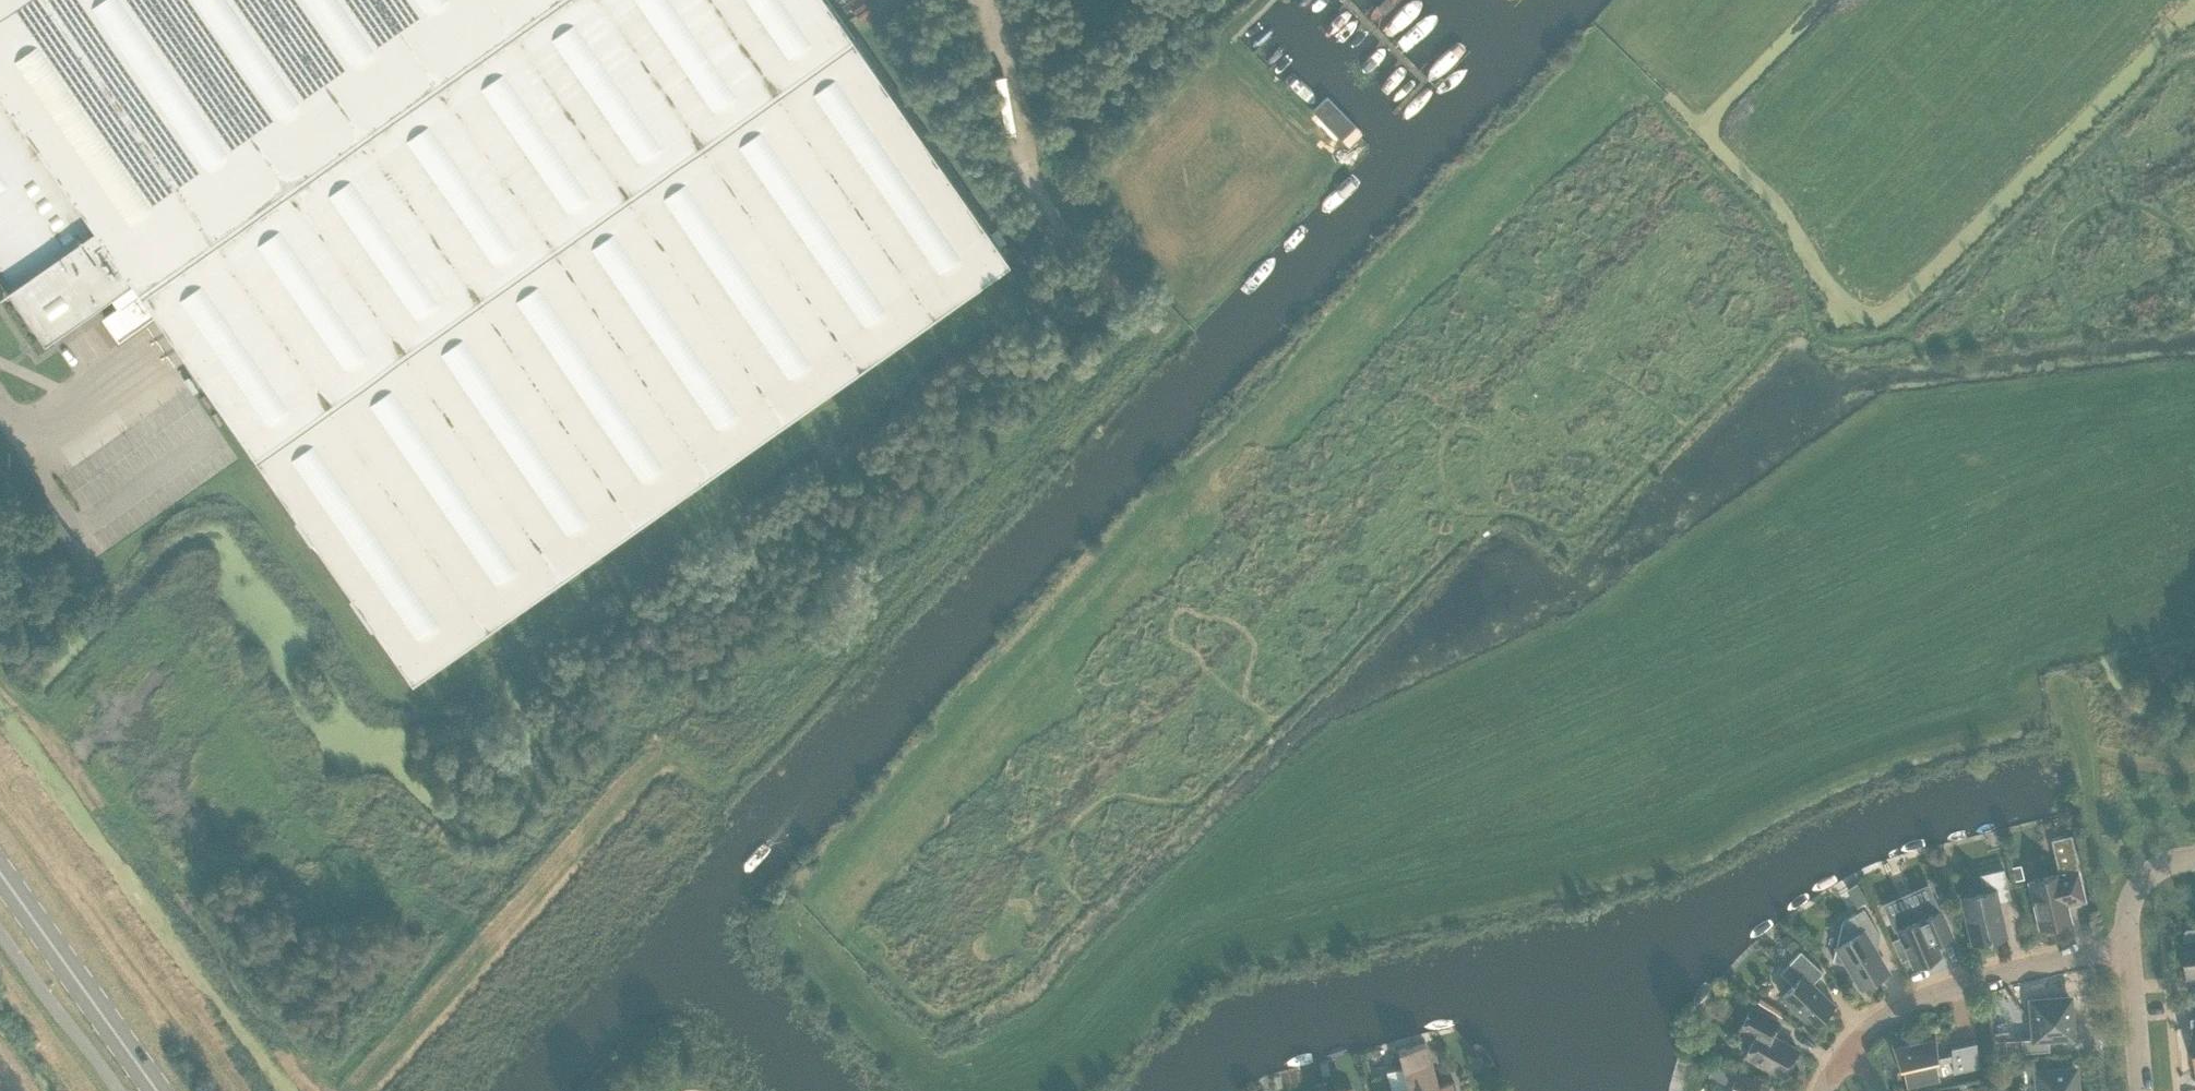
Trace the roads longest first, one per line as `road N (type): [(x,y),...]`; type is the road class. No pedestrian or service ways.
road 1 (residential): [(1850,1045),(1891,1008),(1984,976),(2132,946)]
road 2 (tertiary): [(159,1090),(0,871)]
road 3 (tertiary): [(2143,1090),(2132,946)]

